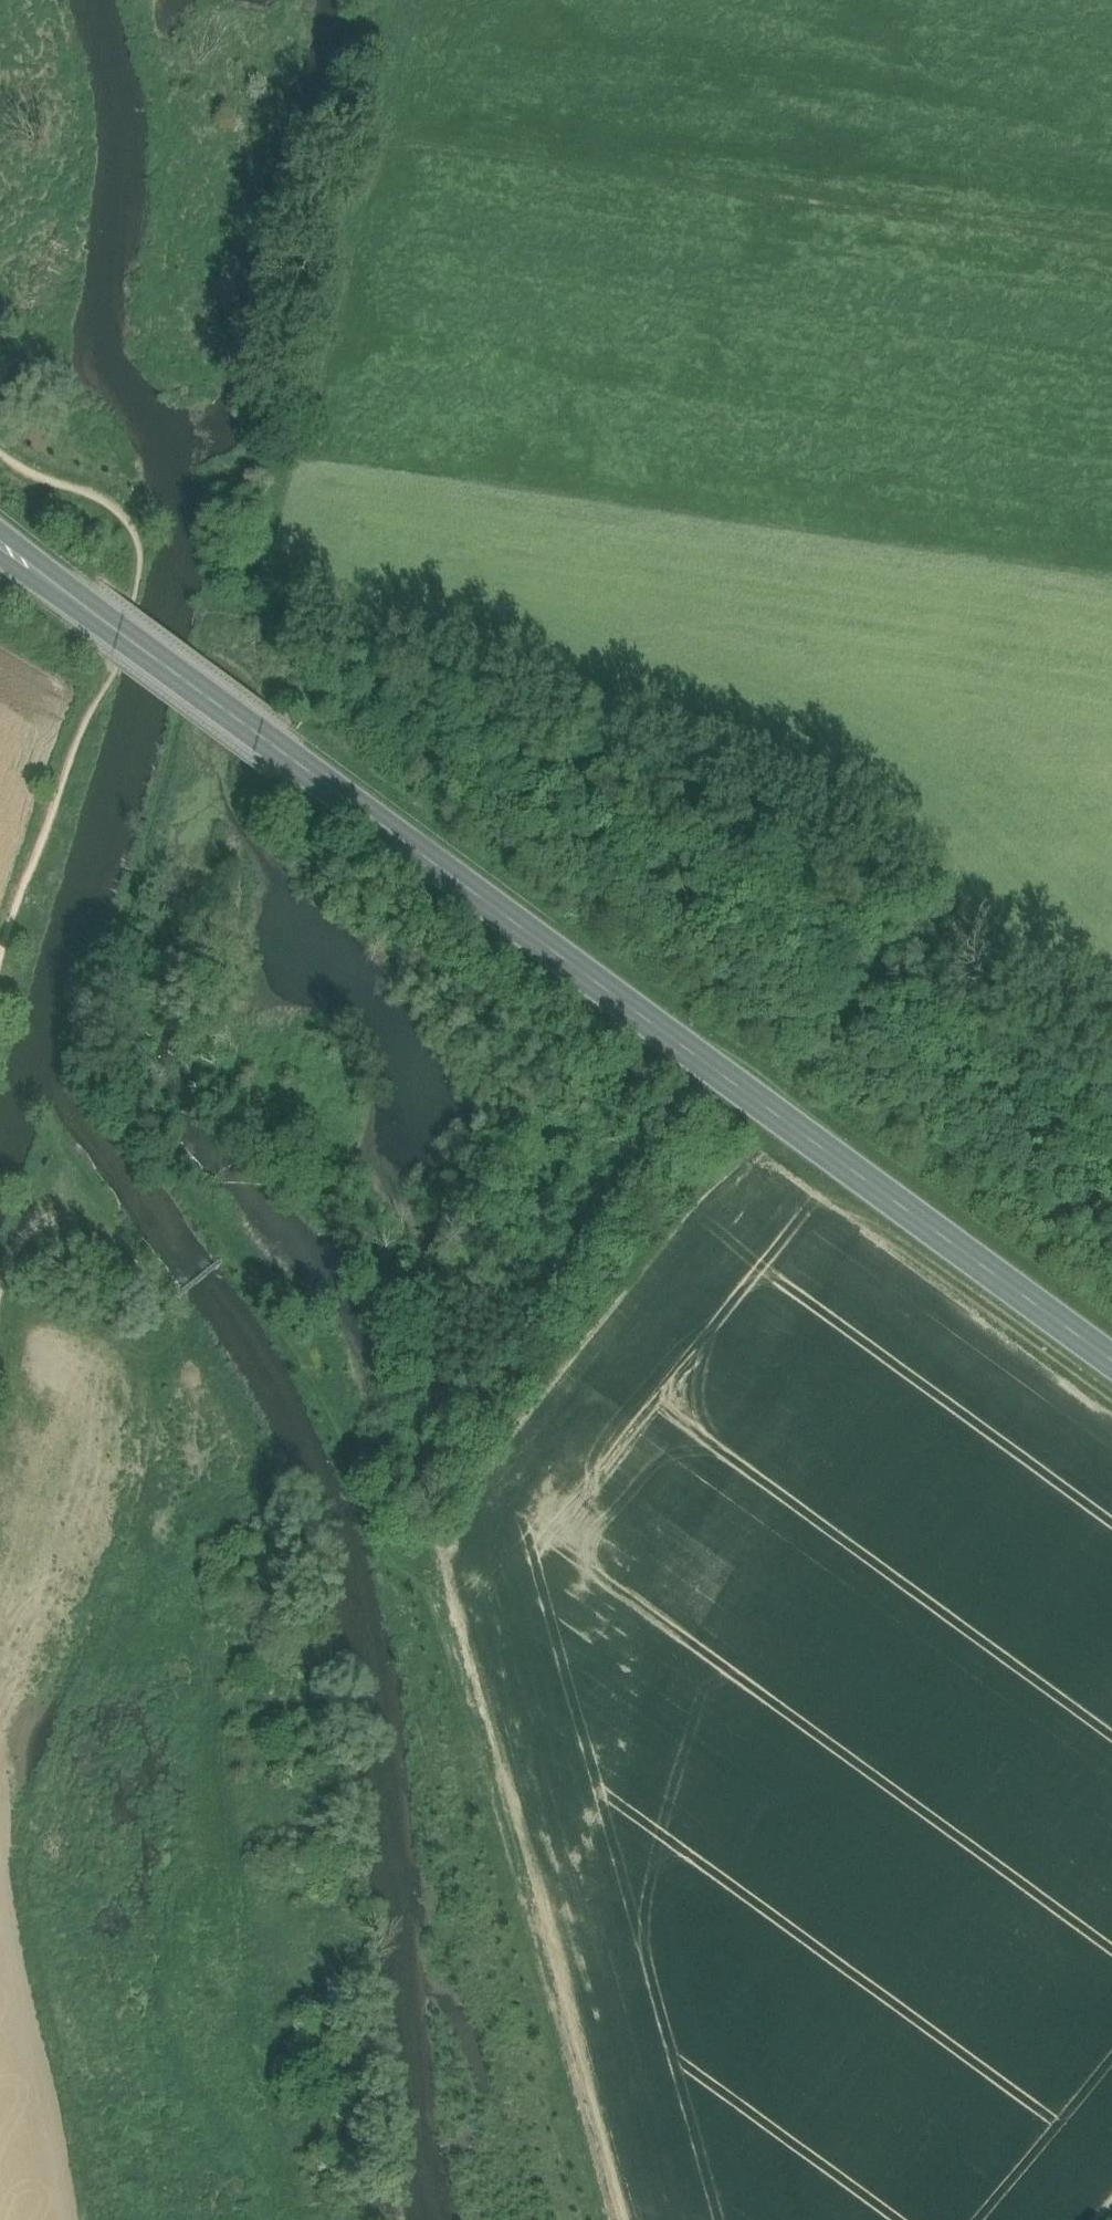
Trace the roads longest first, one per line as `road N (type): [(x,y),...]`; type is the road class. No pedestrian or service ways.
road 1 (primary): [(0,547),(1111,1361)]
road 2 (track): [(305,2219),(154,1340)]
road 3 (track): [(180,1291),(158,1295),(49,1142),(0,1294)]

